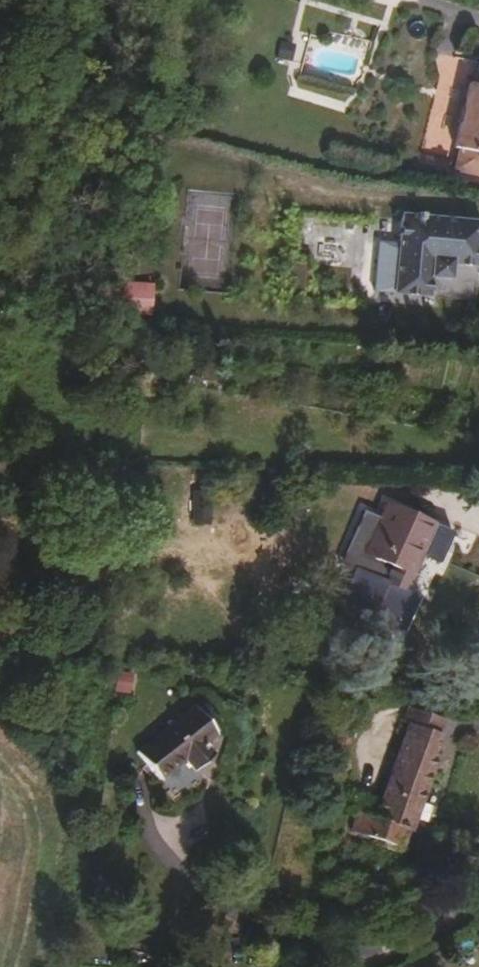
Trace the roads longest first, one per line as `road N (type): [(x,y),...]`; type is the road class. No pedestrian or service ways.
road 1 (track): [(368,966),(478,908)]

